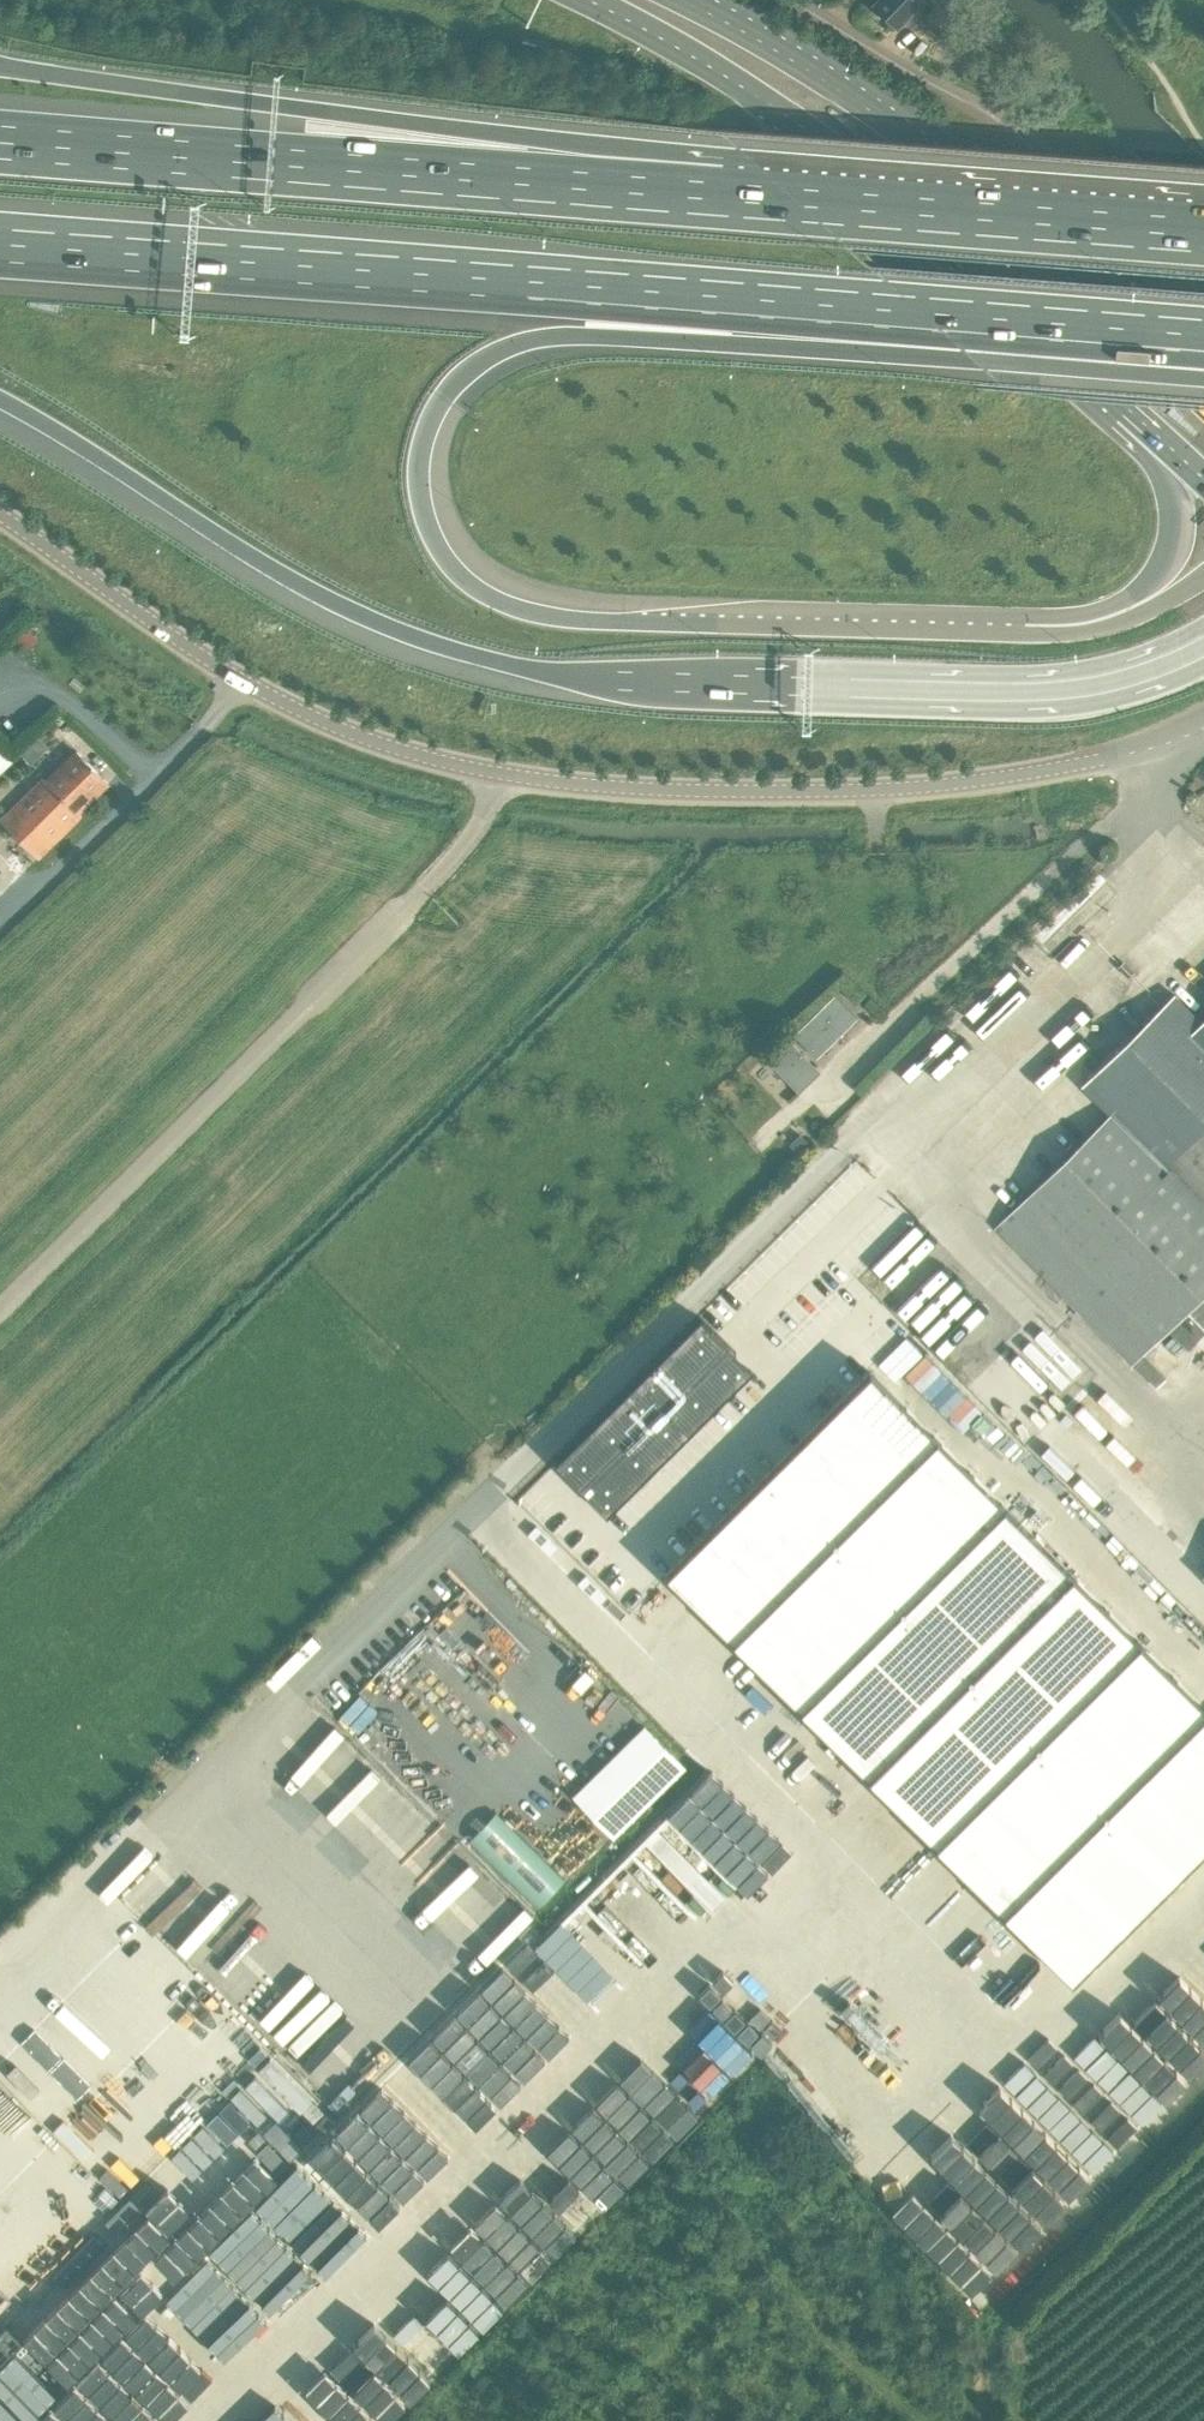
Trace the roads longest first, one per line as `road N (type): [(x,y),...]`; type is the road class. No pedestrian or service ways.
road 1 (motorway): [(1158,603),(1106,627),(1069,633),(602,622),(524,610),(495,595),(466,579),(427,528),(418,456),(430,420),(445,391),(495,351),(536,337),(919,312)]
road 2 (unclassified): [(1203,725),(1063,766),(874,789),(711,790),(500,773),(333,724),(247,683),(0,514)]
road 3 (motorway): [(0,399),(346,606),(497,662),(618,679),(963,690),(1079,687),(1203,646)]
road 4 (motorway): [(0,243),(919,312)]
road 5 (primary): [(592,0),(719,70),(789,120),(991,287),(1173,455)]
road 6 (motorway): [(718,199),(307,108),(0,66)]
road 7 (motorway): [(718,199),(0,143)]
road 8 (primary): [(1203,407),(844,92),(694,0)]
road 9 (motorway): [(1203,235),(718,199)]
road 10 (motorway): [(919,312),(1203,335)]
road 11 (unclassified): [(951,91),(796,0)]
road 12 (motorway): [(1173,455),(1176,527),(1158,603)]

